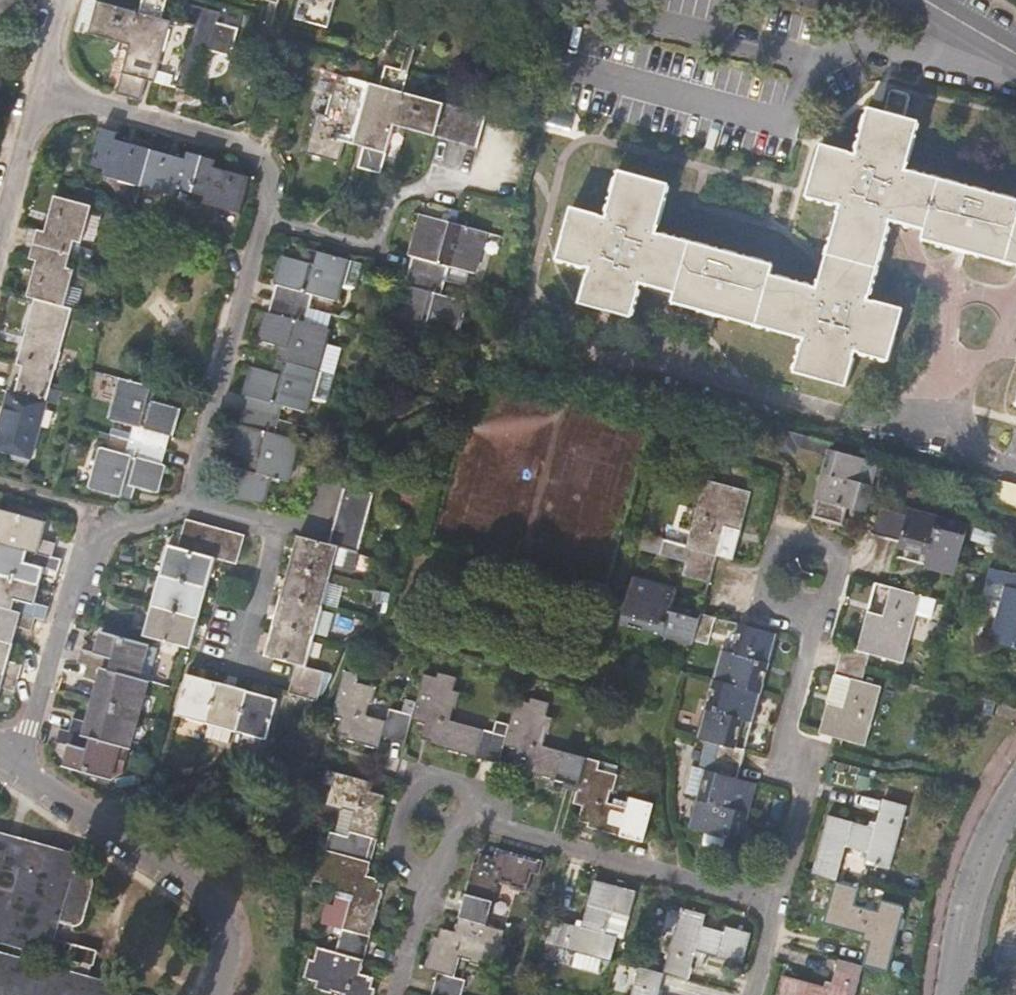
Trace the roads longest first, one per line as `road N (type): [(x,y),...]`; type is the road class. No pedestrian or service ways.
road 1 (residential): [(6,763),(31,727),(88,537),(174,511),(195,481),(263,220)]
road 2 (residential): [(212,994),(221,946),(206,899),(6,763)]
road 3 (residential): [(776,909),(808,783),(784,737),(816,617)]
road 4 (residential): [(263,220),(271,179),(246,148),(35,93)]
road 5 (residential): [(500,824),(776,909)]
road 6 (residential): [(263,220),(379,247),(391,205),(411,190),(446,196),(460,177),(492,166)]
road 7 (unclassified): [(1015,795),(970,907),(955,994)]
road 8 (residential): [(500,824),(458,787),(434,780),(415,787),(401,848),(425,885)]
road 9 (residential): [(816,617),(834,602),(844,556),(779,538),(762,603)]
road 10 (residential): [(35,93),(0,223)]

